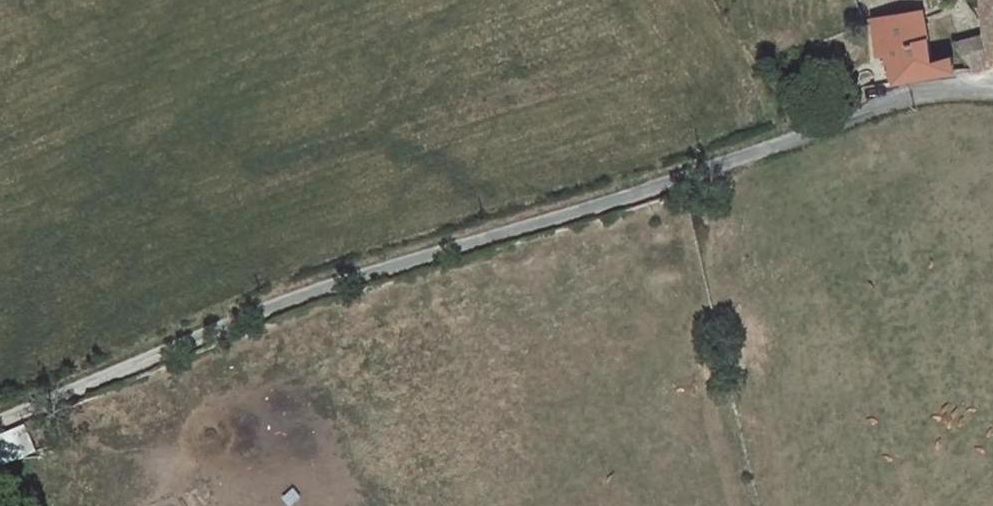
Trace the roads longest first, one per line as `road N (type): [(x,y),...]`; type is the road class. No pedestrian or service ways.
road 1 (unclassified): [(992,98),(943,96),(635,203),(283,304),(0,425)]

